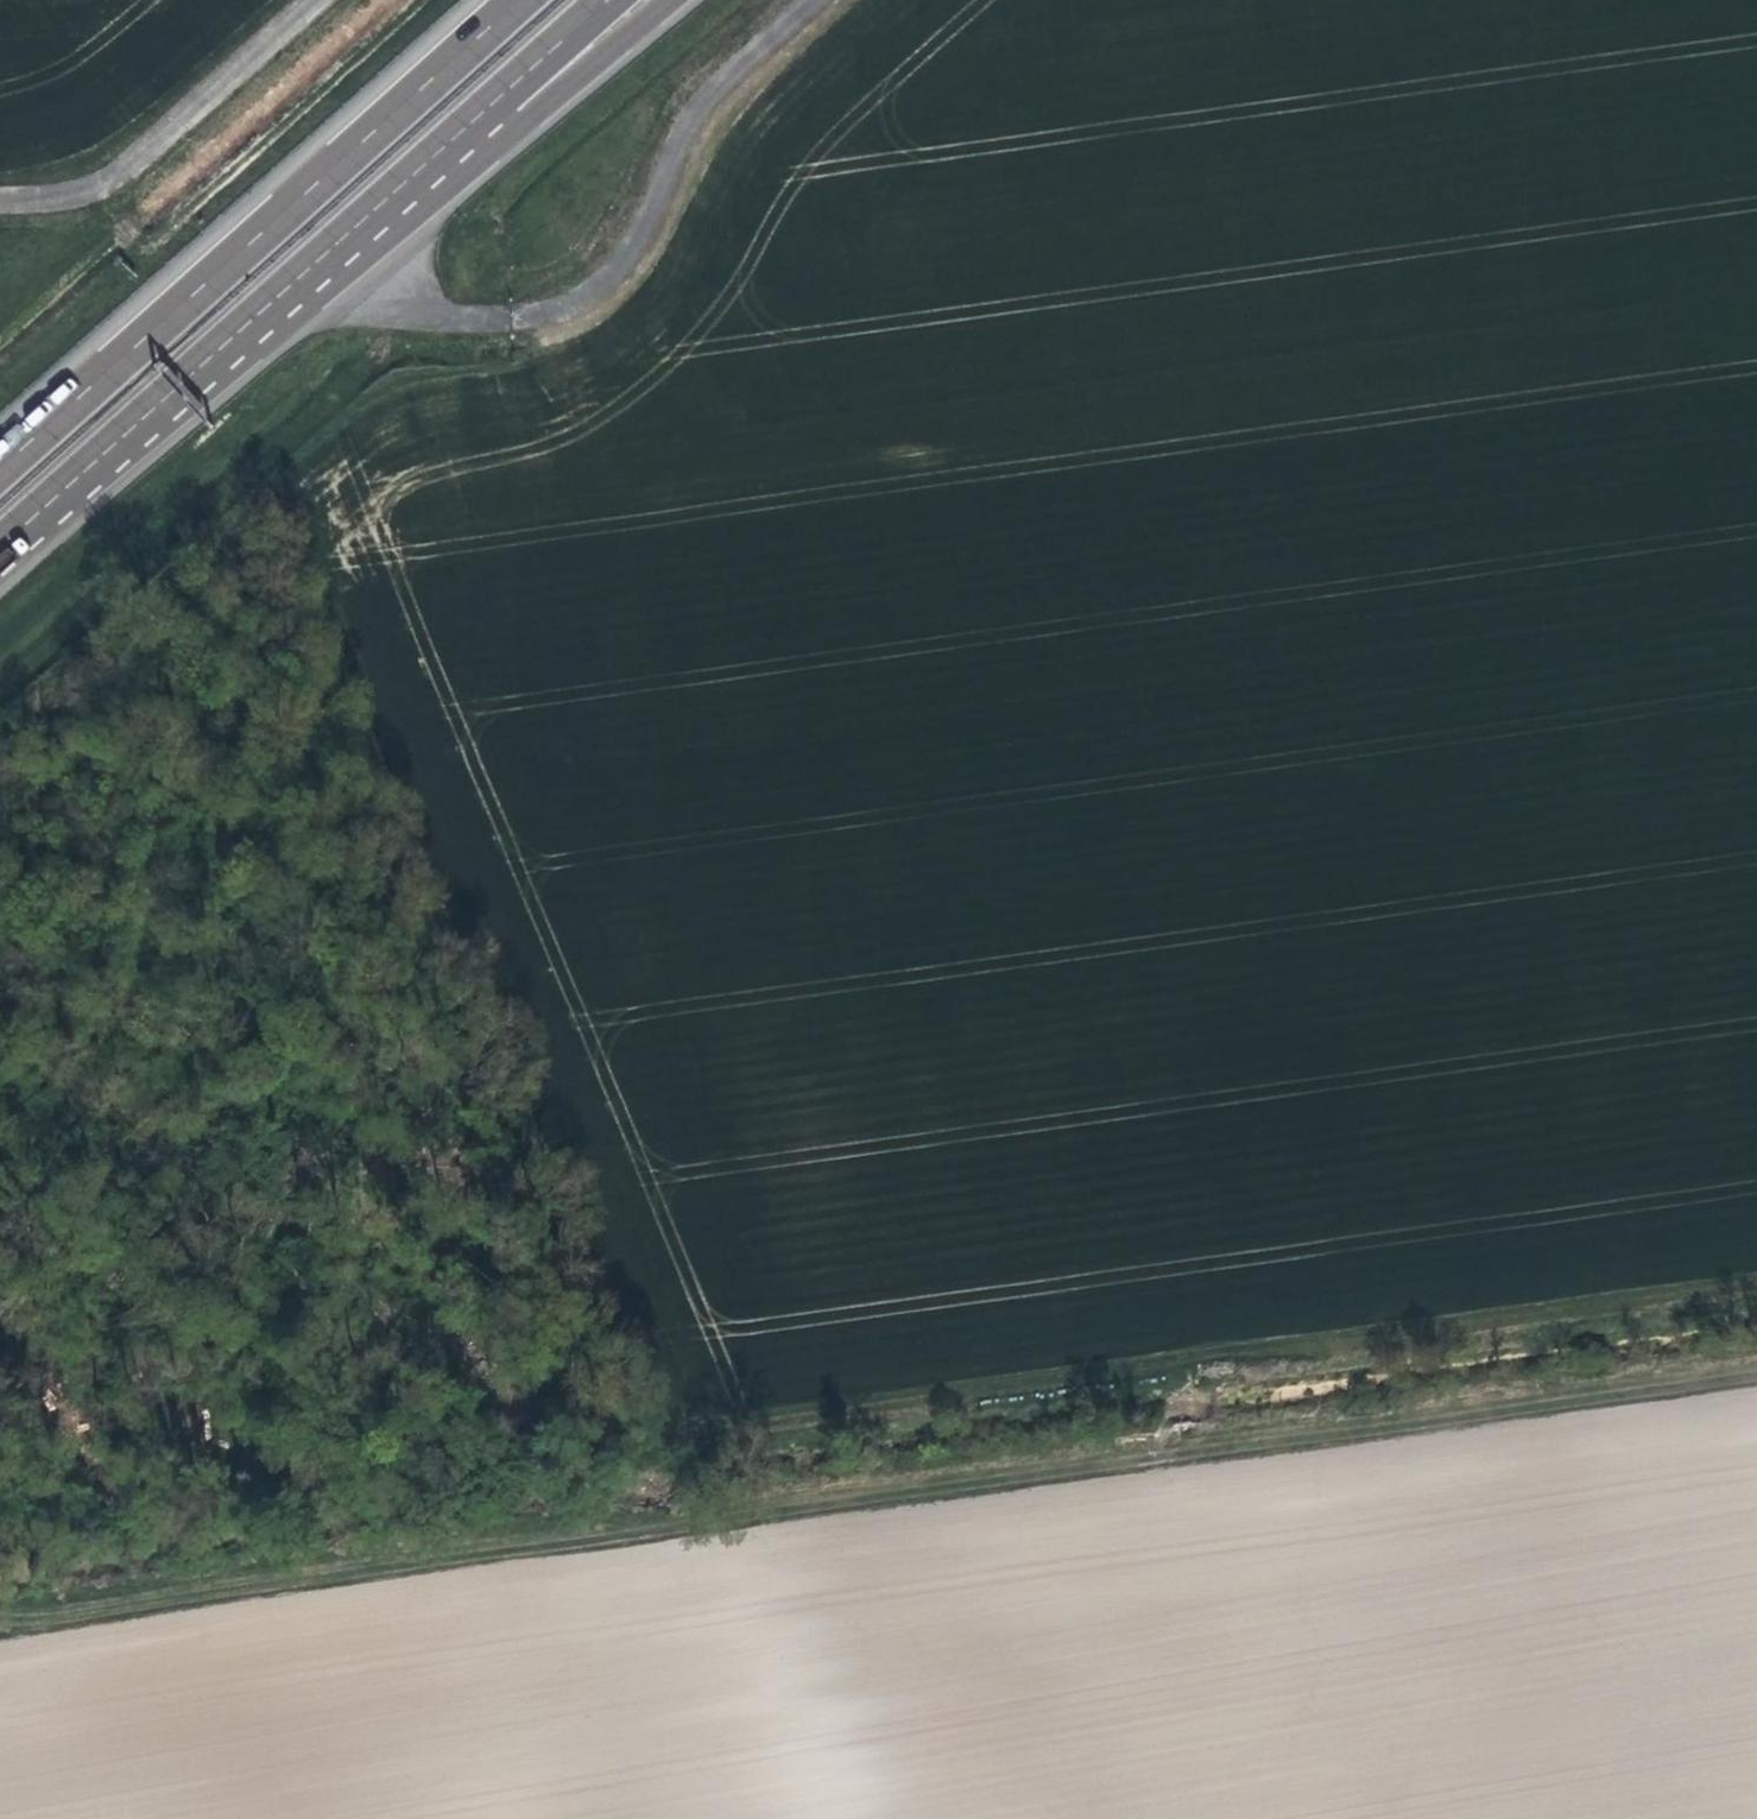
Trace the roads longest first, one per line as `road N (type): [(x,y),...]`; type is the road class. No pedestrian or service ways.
road 1 (track): [(1756,1377),(504,1549),(23,1628),(0,1623)]
road 2 (motorway): [(519,0),(0,464)]
road 3 (motorway): [(0,544),(464,126)]
road 4 (motorway): [(464,126),(568,83),(672,0)]
road 5 (motorway): [(464,126),(604,0)]

